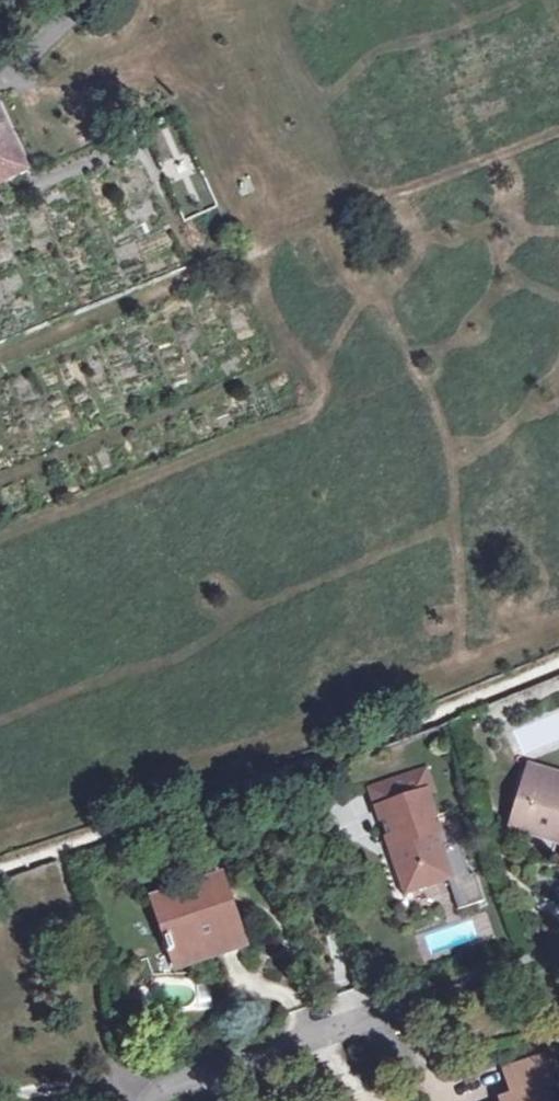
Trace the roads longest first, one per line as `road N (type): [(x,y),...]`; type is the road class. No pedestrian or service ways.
road 1 (track): [(0,865),(558,662)]
road 2 (track): [(304,359),(320,363),(330,390),(312,412),(0,541)]
road 3 (residential): [(144,1100),(364,1018)]

